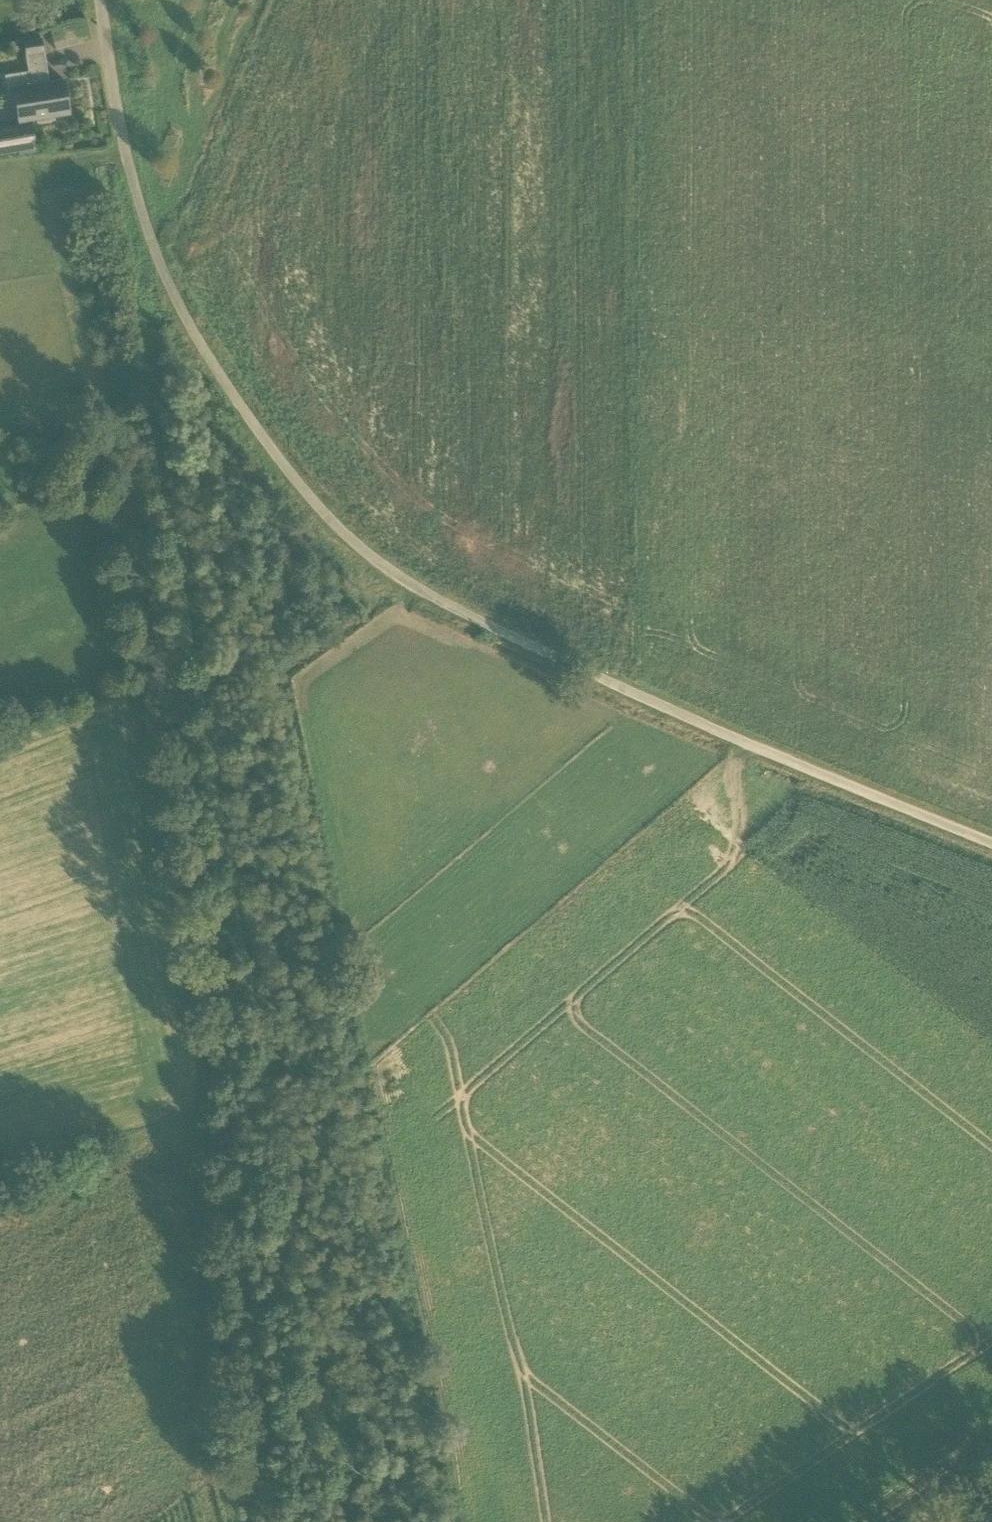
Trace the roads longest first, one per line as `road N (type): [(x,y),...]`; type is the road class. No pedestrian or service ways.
road 1 (unclassified): [(991,848),(824,784),(440,611),(376,573),(290,486),(237,416),(164,288),(100,0)]

